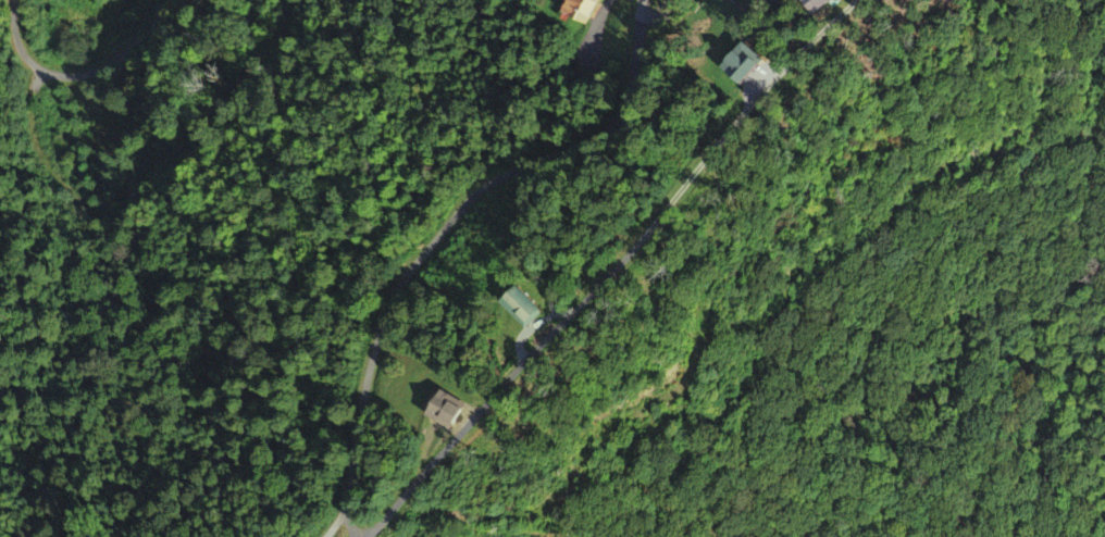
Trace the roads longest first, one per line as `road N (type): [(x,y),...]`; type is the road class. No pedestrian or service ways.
road 1 (residential): [(852,0),(778,73),(649,232),(535,347),(383,523),(368,529),(343,515)]
road 2 (residential): [(422,253),(480,189),(613,128),(631,89),(640,20)]
road 3 (residential): [(13,0),(15,38),(26,59),(64,75),(112,62),(176,0)]
road 4 (residential): [(361,417),(385,316),(422,253)]
road 5 (residential): [(328,536),(346,509),(361,417)]

